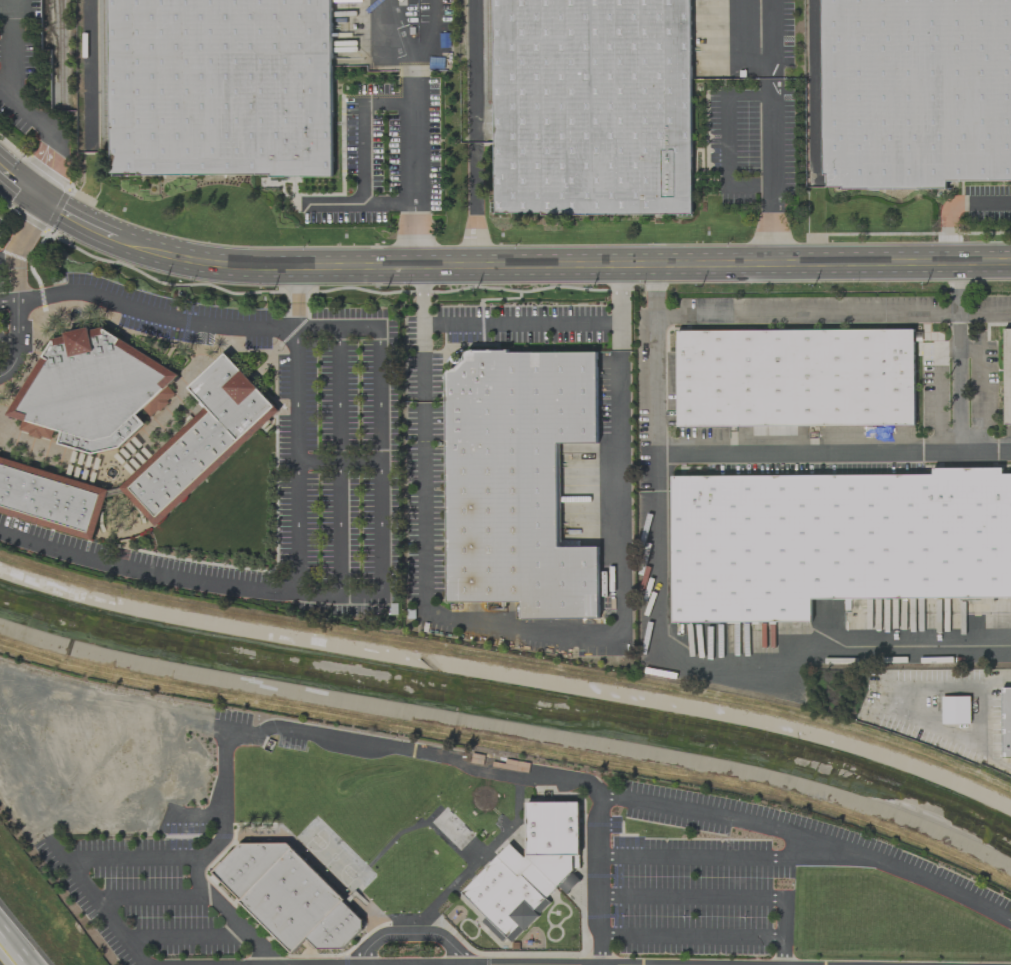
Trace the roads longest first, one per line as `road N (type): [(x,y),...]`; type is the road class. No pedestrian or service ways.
road 1 (tertiary): [(0,165),(94,230),(165,256),(236,269),(1010,262)]

